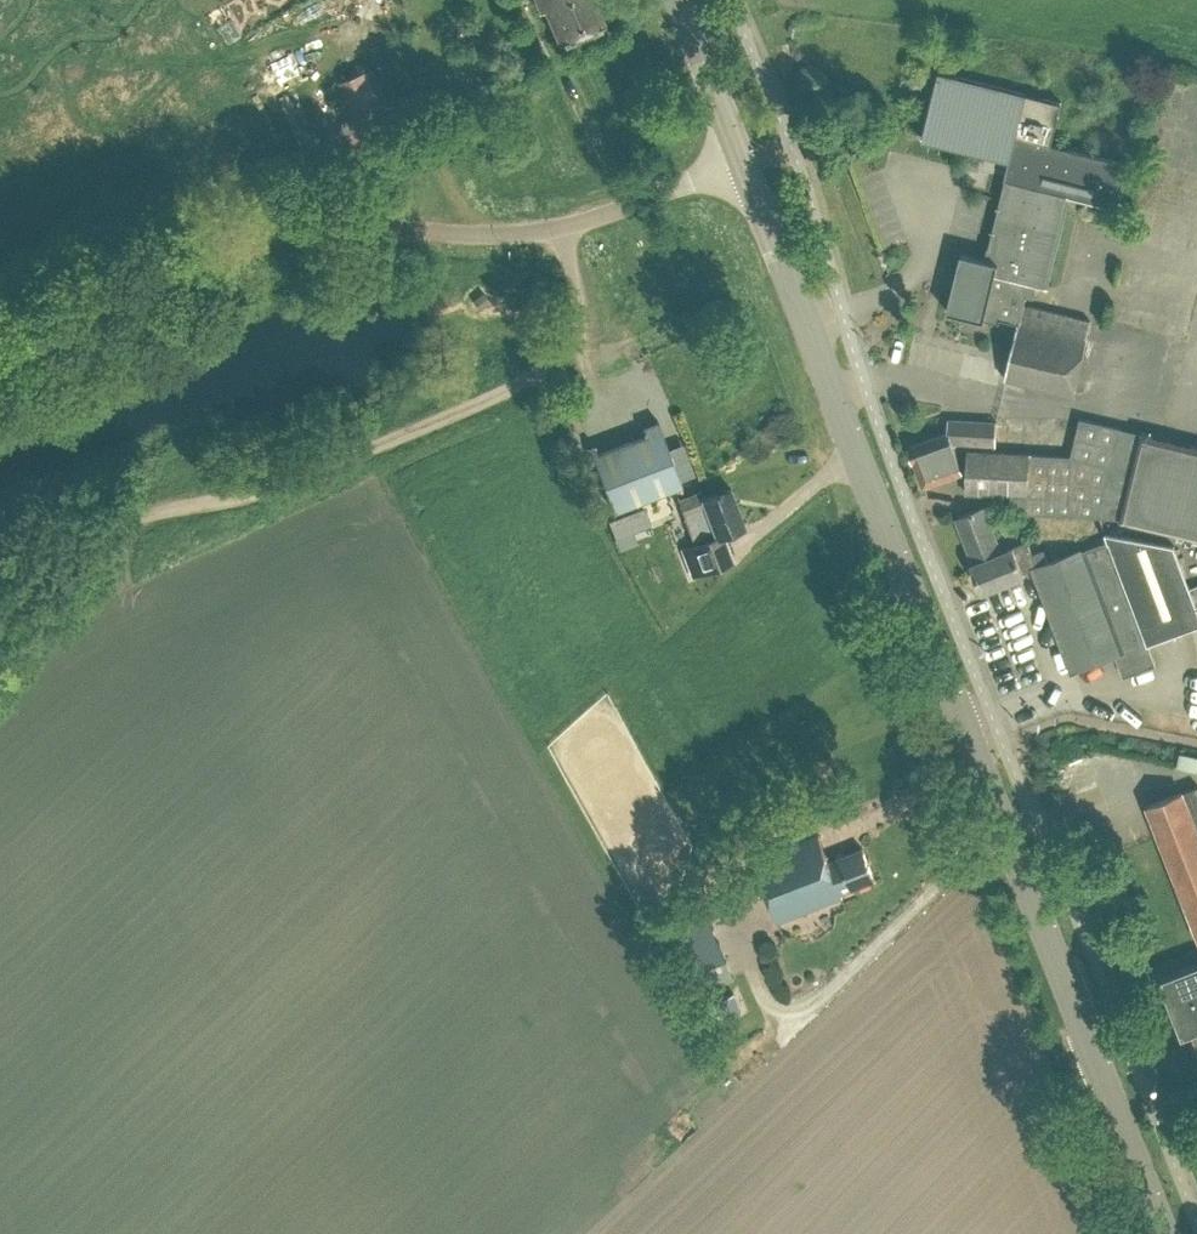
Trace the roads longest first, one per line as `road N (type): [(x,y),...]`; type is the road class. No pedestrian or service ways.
road 1 (tertiary): [(1165,1233),(738,162)]
road 2 (track): [(547,374),(348,453),(106,515),(0,558)]
road 3 (unclassified): [(0,331),(204,249),(283,229),(559,227)]
road 4 (track): [(789,1008),(822,994),(1002,819)]
road 5 (unclassified): [(559,227),(632,207),(738,162)]
road 6 (tertiary): [(738,162),(677,0)]
road 7 (unclassified): [(559,227),(580,335),(568,363),(547,374)]

